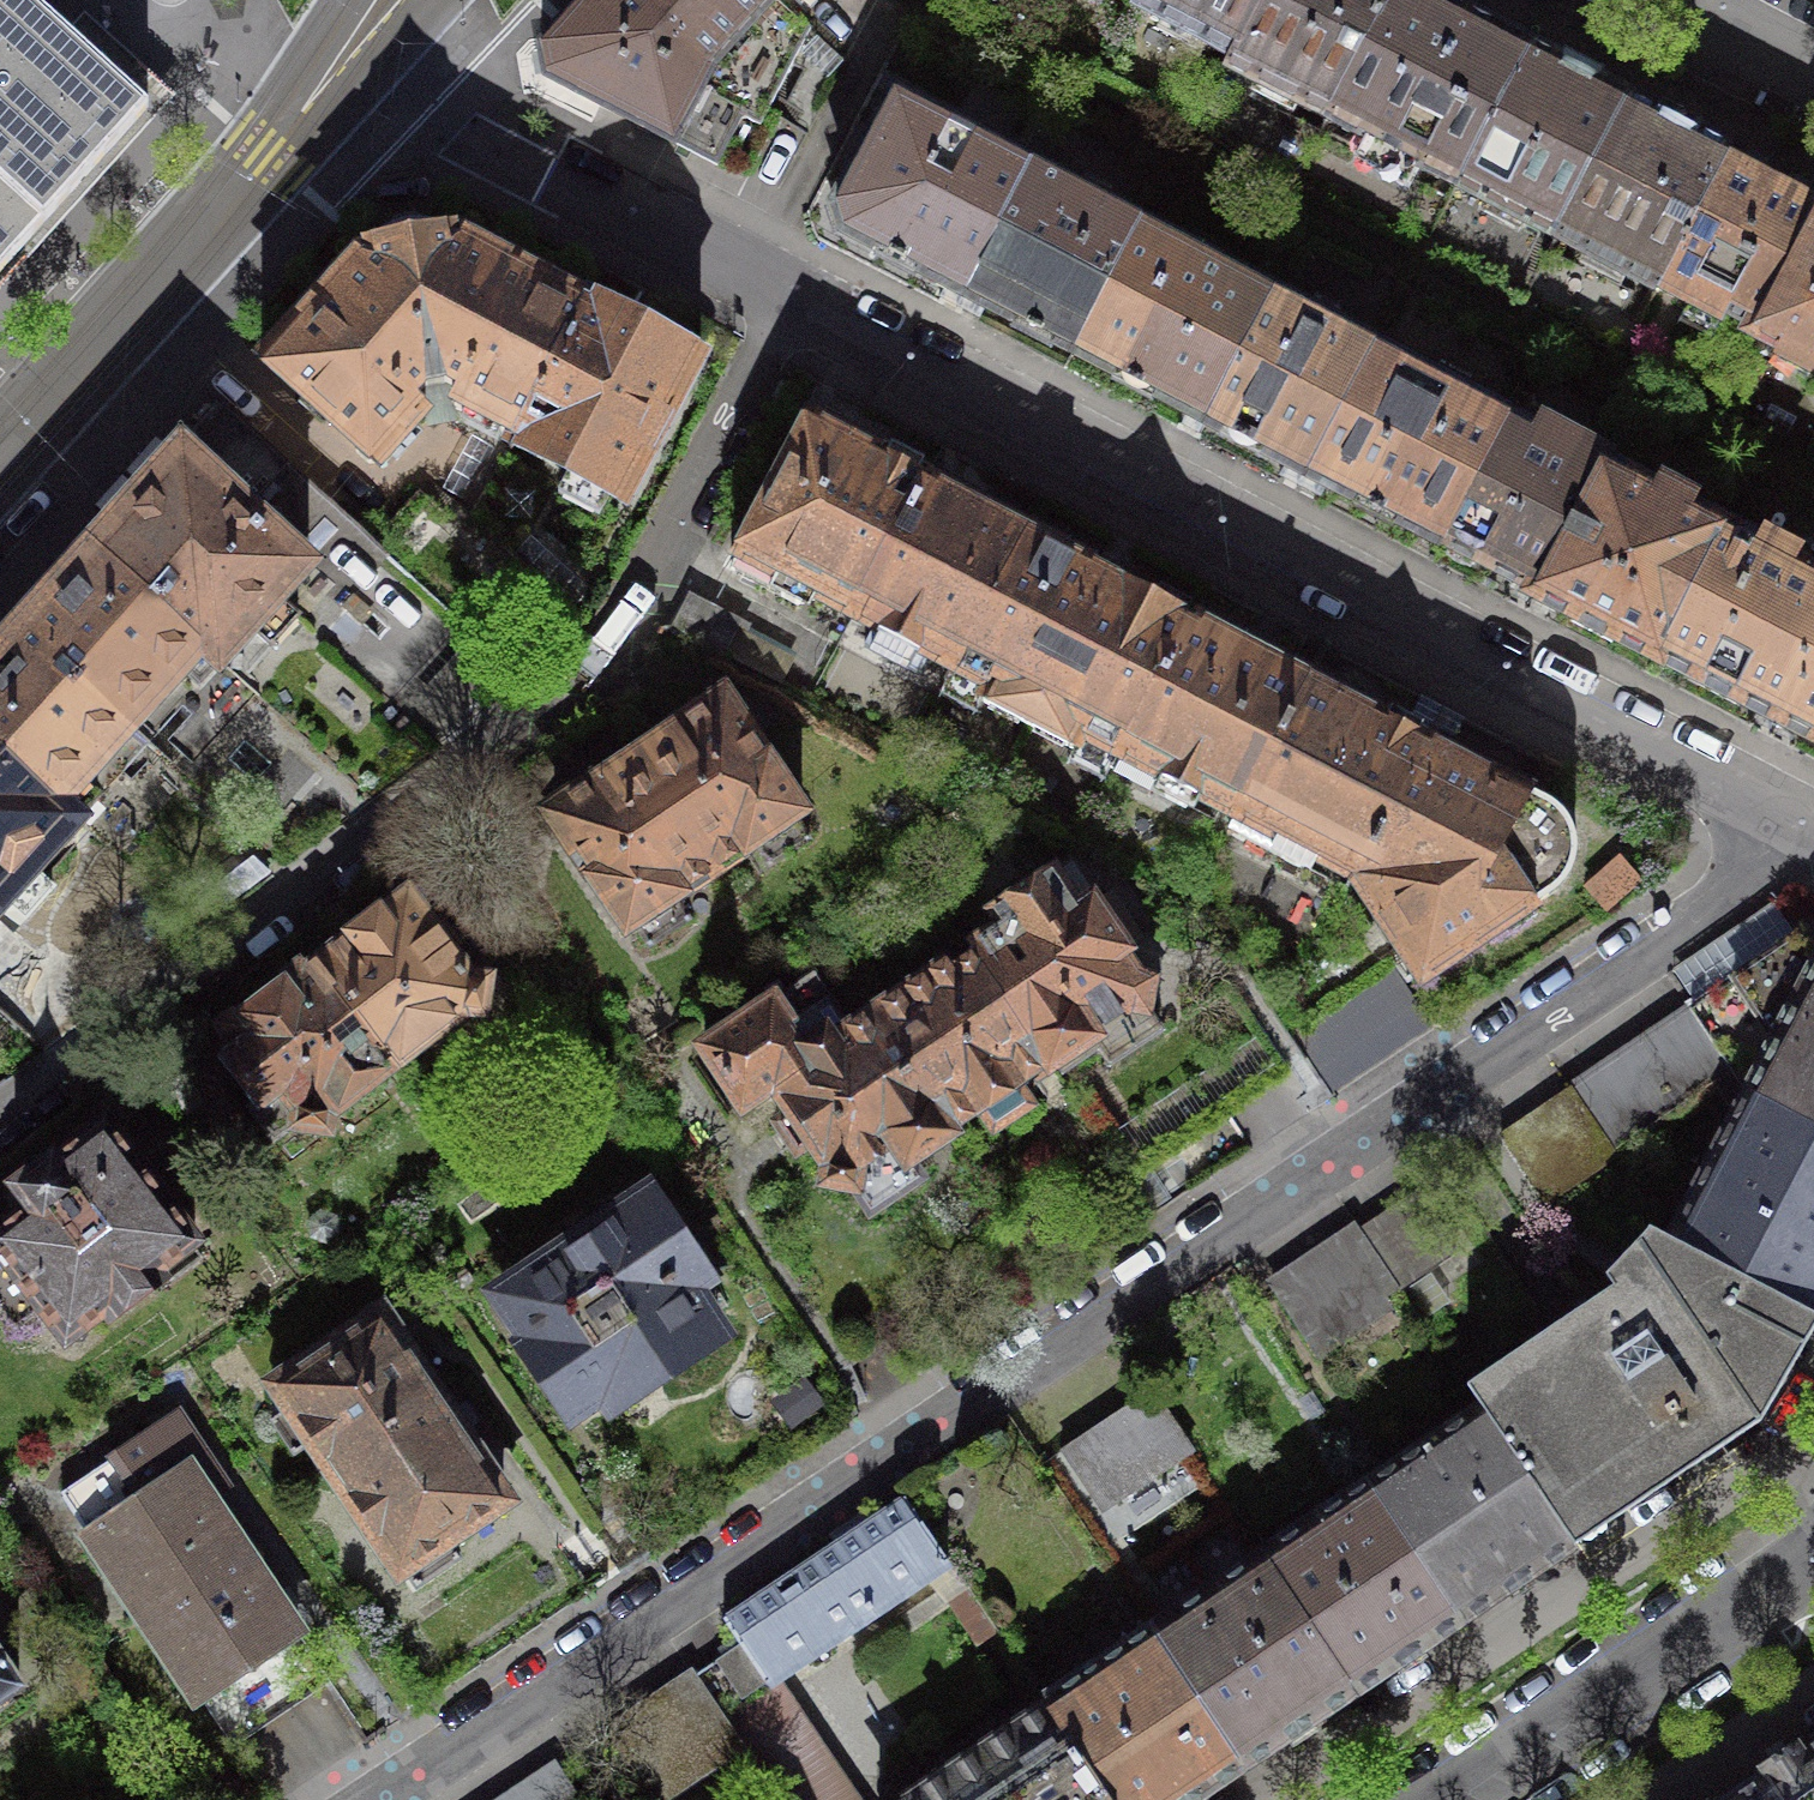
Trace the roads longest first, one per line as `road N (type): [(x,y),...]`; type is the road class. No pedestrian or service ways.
road 1 (residential): [(381,1799),(1813,838)]
road 2 (residential): [(0,1118),(602,668),(798,300)]
road 3 (residential): [(1813,833),(798,300)]
road 4 (tertiary): [(0,465),(295,133),(369,16)]
road 5 (residential): [(798,300),(444,110),(412,81),(369,16)]
road 6 (residential): [(1813,1553),(1454,1799)]
road 7 (residential): [(1813,63),(1692,0)]

